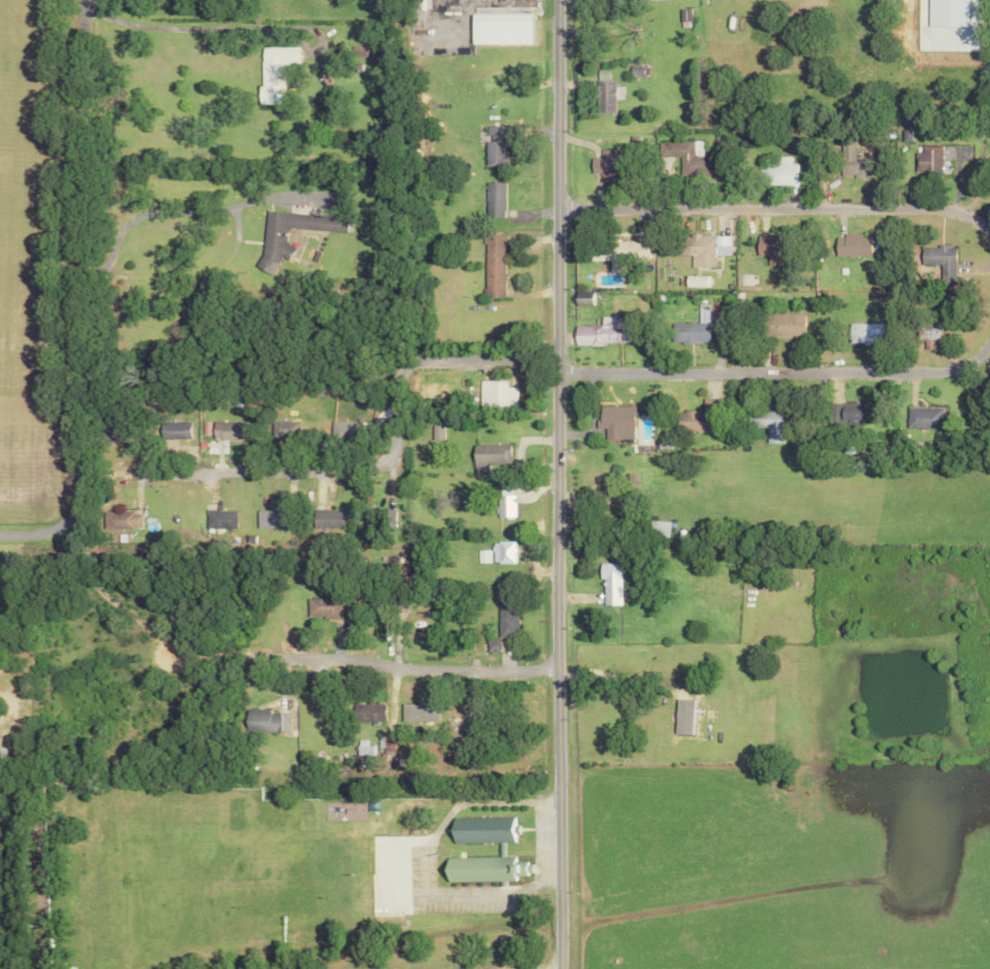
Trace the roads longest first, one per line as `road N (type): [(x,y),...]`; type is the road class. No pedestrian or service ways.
road 1 (tertiary): [(563,968),(566,569),(554,0)]
road 2 (residential): [(0,533),(41,533),(61,523),(76,491),(82,0)]
road 3 (residential): [(148,472),(336,467),(385,439),(397,379),(409,365),(557,356)]
road 4 (residential): [(557,373),(936,371),(973,358),(989,330)]
road 5 (residential): [(989,245),(964,216),(931,207),(556,211)]
road 6 (residential): [(369,663),(563,676)]

